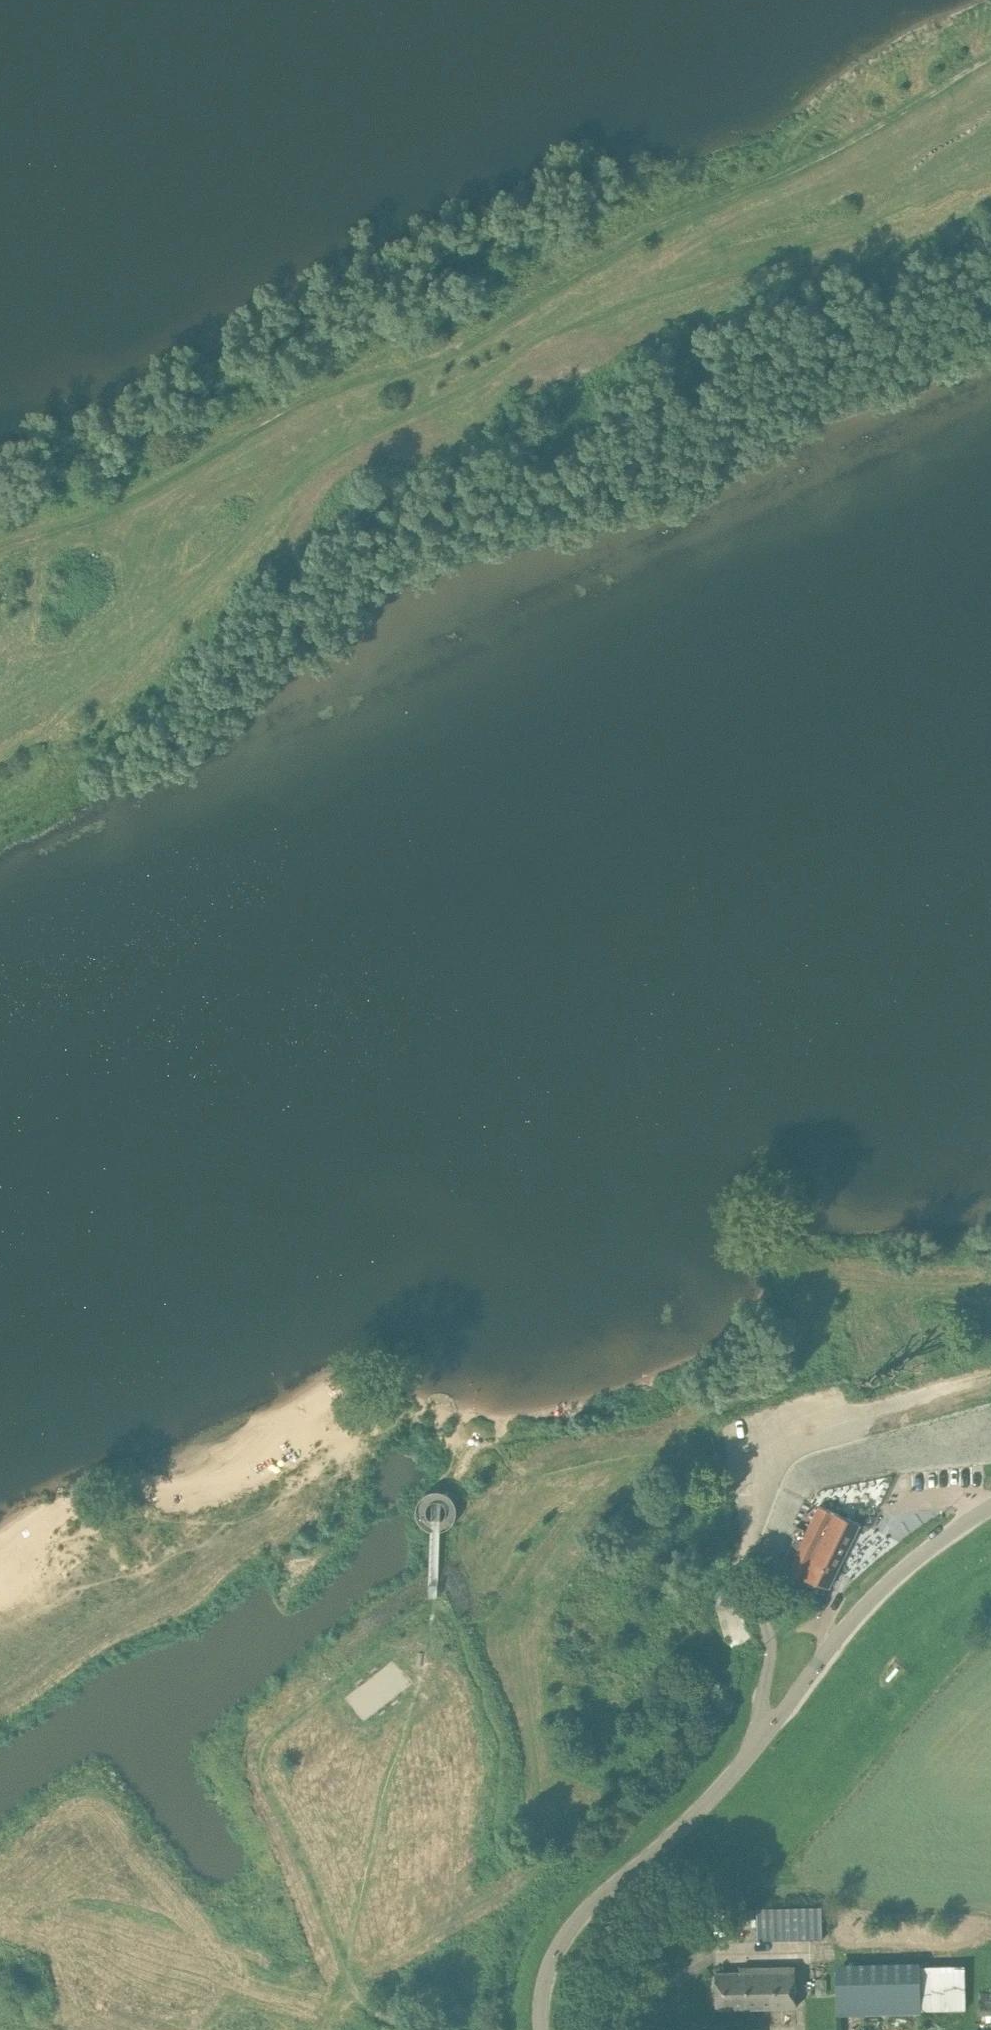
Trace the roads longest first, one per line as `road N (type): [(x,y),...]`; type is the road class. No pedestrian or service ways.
road 1 (track): [(0,545),(141,483),(494,284),(844,148),(937,101),(990,63)]
road 2 (unclassified): [(544,2029),(549,1968),(587,1910),(768,1734),(855,1617),(915,1560),(990,1507)]

